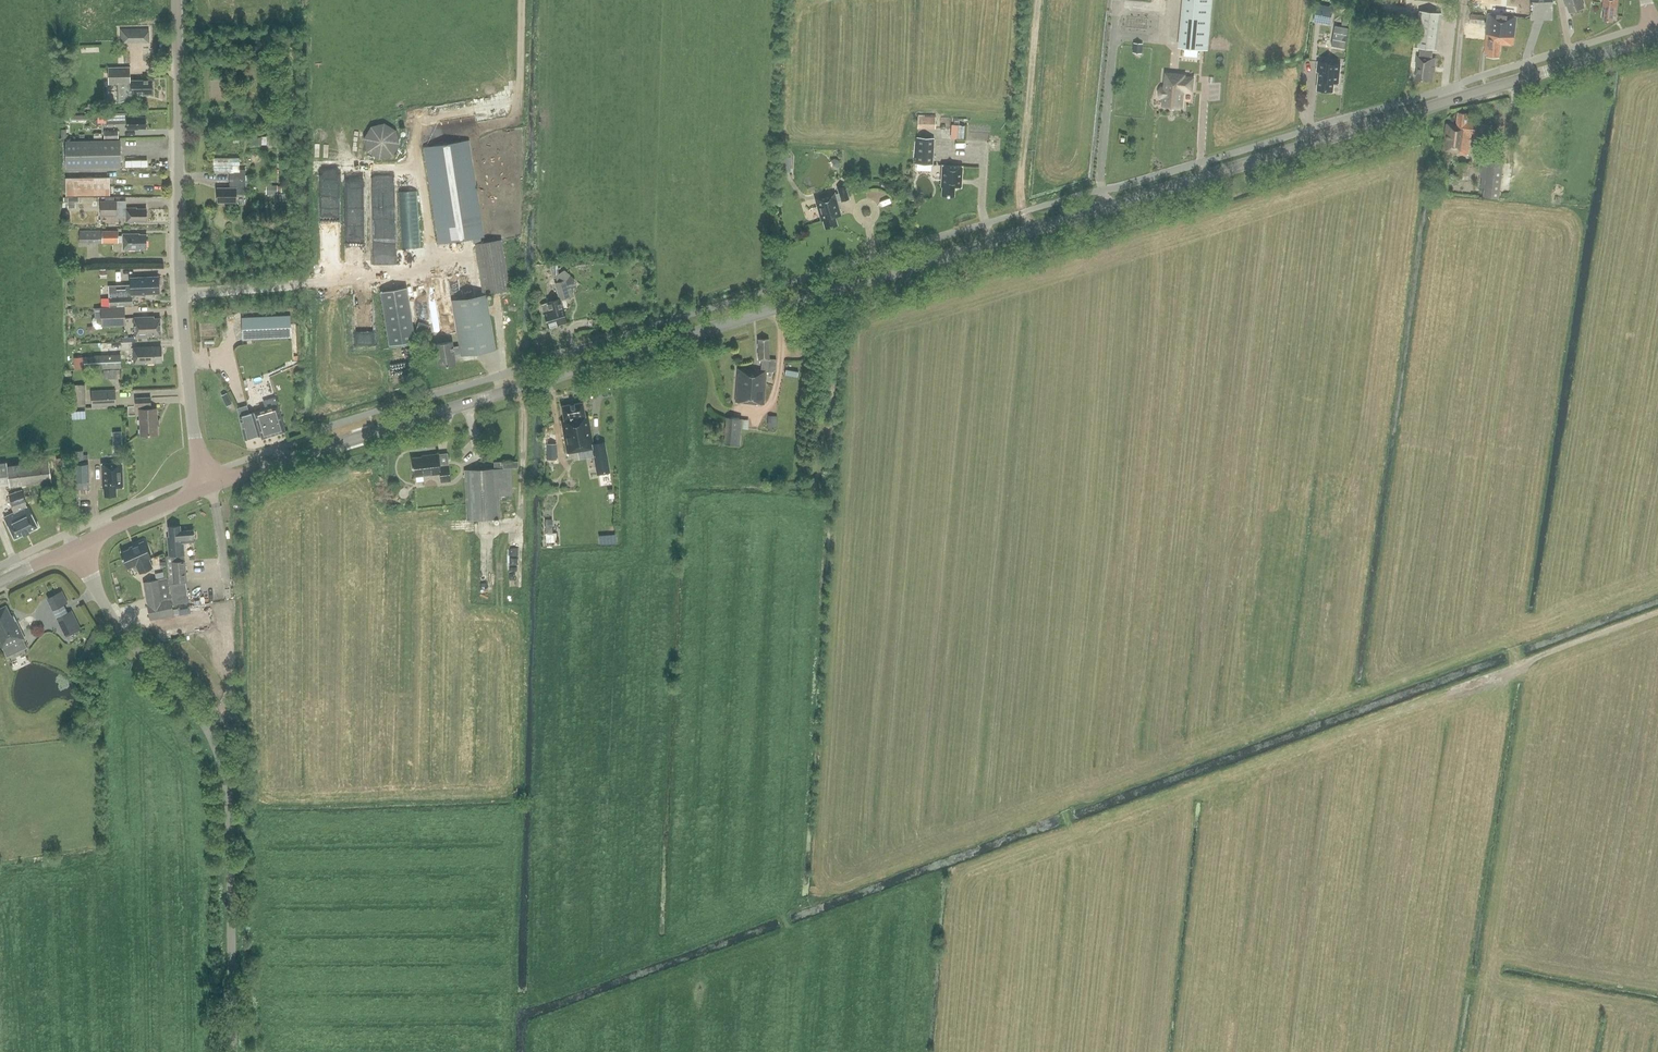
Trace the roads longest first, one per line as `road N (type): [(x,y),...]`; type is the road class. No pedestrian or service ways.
road 1 (tertiary): [(209,487),(1656,38)]
road 2 (unclassified): [(232,1051),(226,772),(198,714),(121,628),(76,546)]
road 3 (tertiary): [(209,487),(182,294),(177,0)]
road 4 (tertiary): [(76,546),(209,487)]

